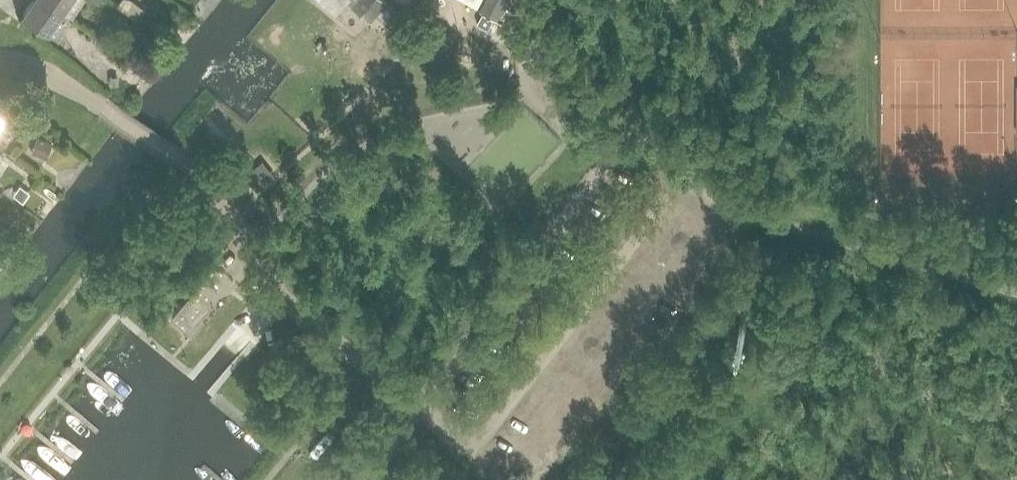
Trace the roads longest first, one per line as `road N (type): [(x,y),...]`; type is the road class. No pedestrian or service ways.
road 1 (unclassified): [(1016,293),(737,215),(629,139),(417,406)]
road 2 (unclassified): [(417,406),(270,286),(205,179),(180,158),(49,75),(0,63)]
road 3 (unclassified): [(514,479),(417,406)]

